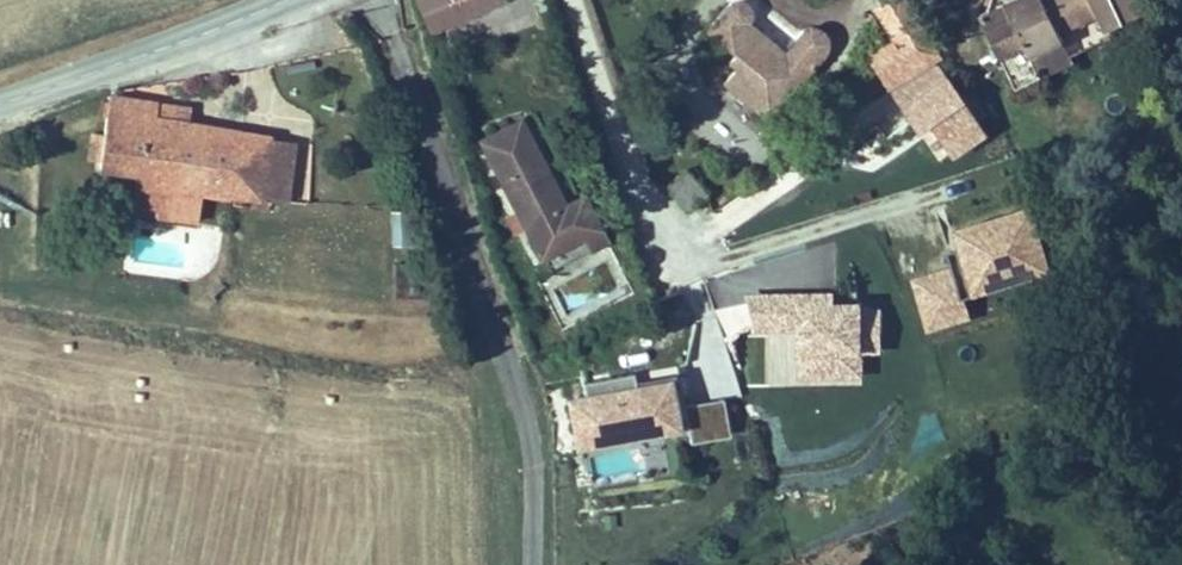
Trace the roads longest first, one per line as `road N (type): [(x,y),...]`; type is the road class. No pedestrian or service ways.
road 1 (tertiary): [(0,104),(290,0)]

